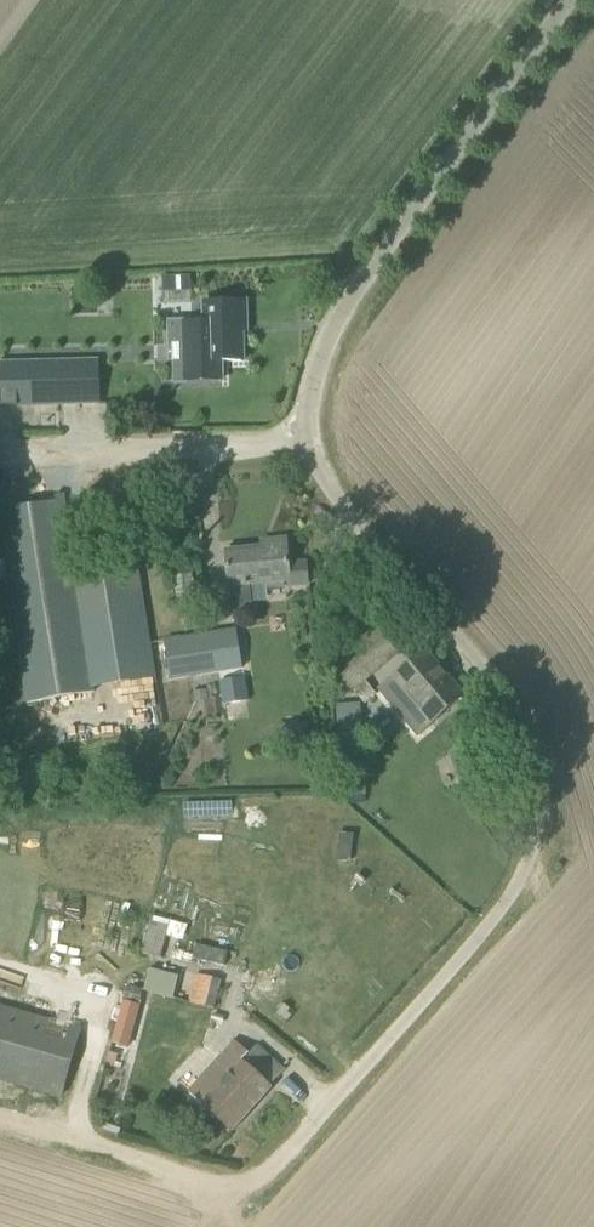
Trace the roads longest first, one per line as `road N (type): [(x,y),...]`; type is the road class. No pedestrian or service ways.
road 1 (unclassified): [(338,1092),(478,939),(515,888),(536,833),(514,718),(482,667),(353,523),(300,434),(340,320),(583,0)]
road 2 (track): [(0,451),(214,452),(270,448),(300,434)]

